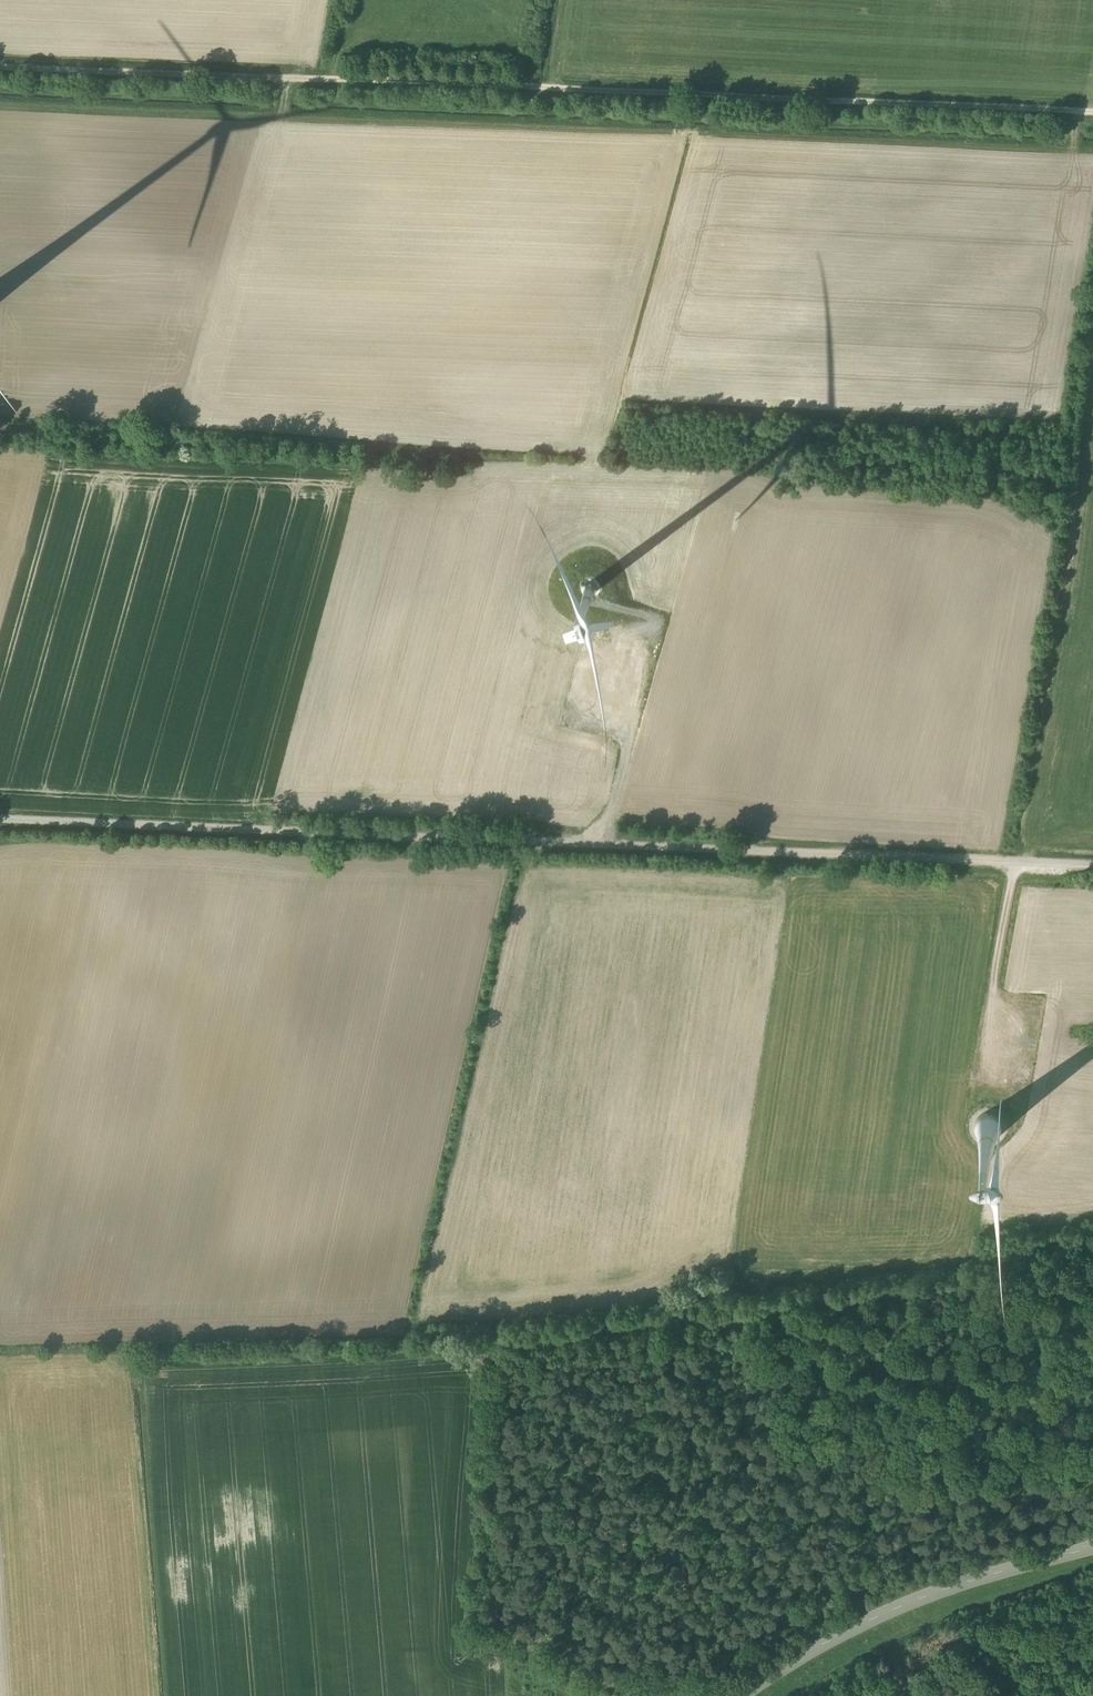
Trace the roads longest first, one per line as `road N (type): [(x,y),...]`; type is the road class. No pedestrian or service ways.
road 1 (unclassified): [(0,70),(1092,116)]
road 2 (unclassified): [(1092,860),(0,817)]
road 3 (tertiary): [(1092,1547),(901,1606),(742,1695)]

